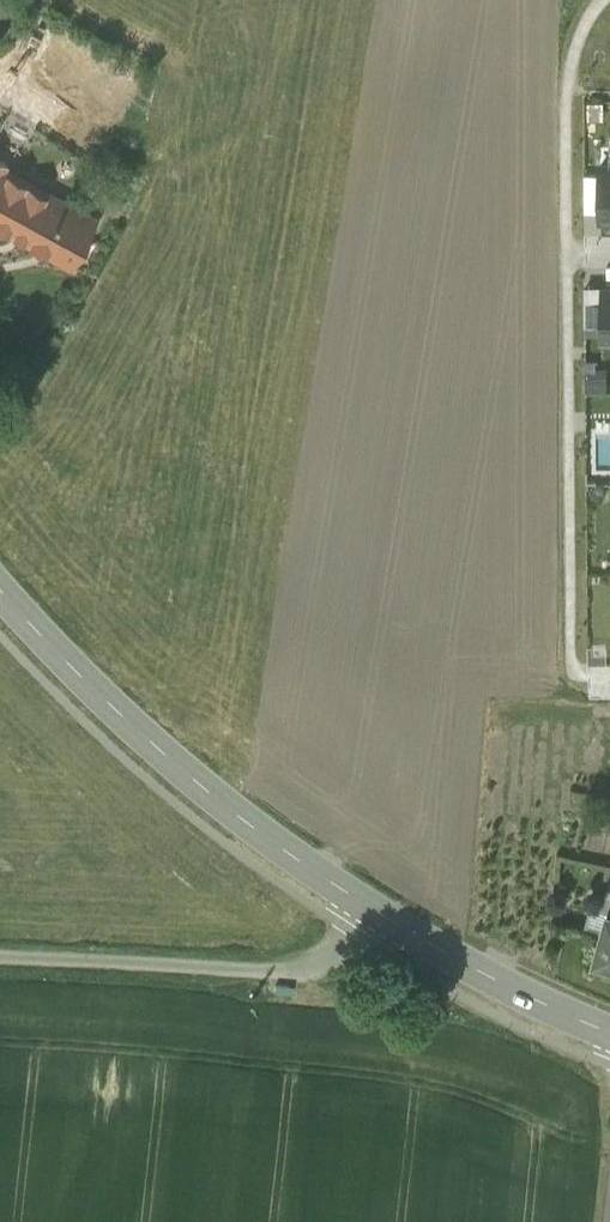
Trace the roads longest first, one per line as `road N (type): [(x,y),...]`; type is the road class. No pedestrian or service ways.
road 1 (tertiary): [(0,591),(78,675),(207,790),(373,909)]
road 2 (unclassified): [(373,909),(324,960),(299,968),(0,956)]
road 3 (tertiary): [(373,909),(609,1032)]

